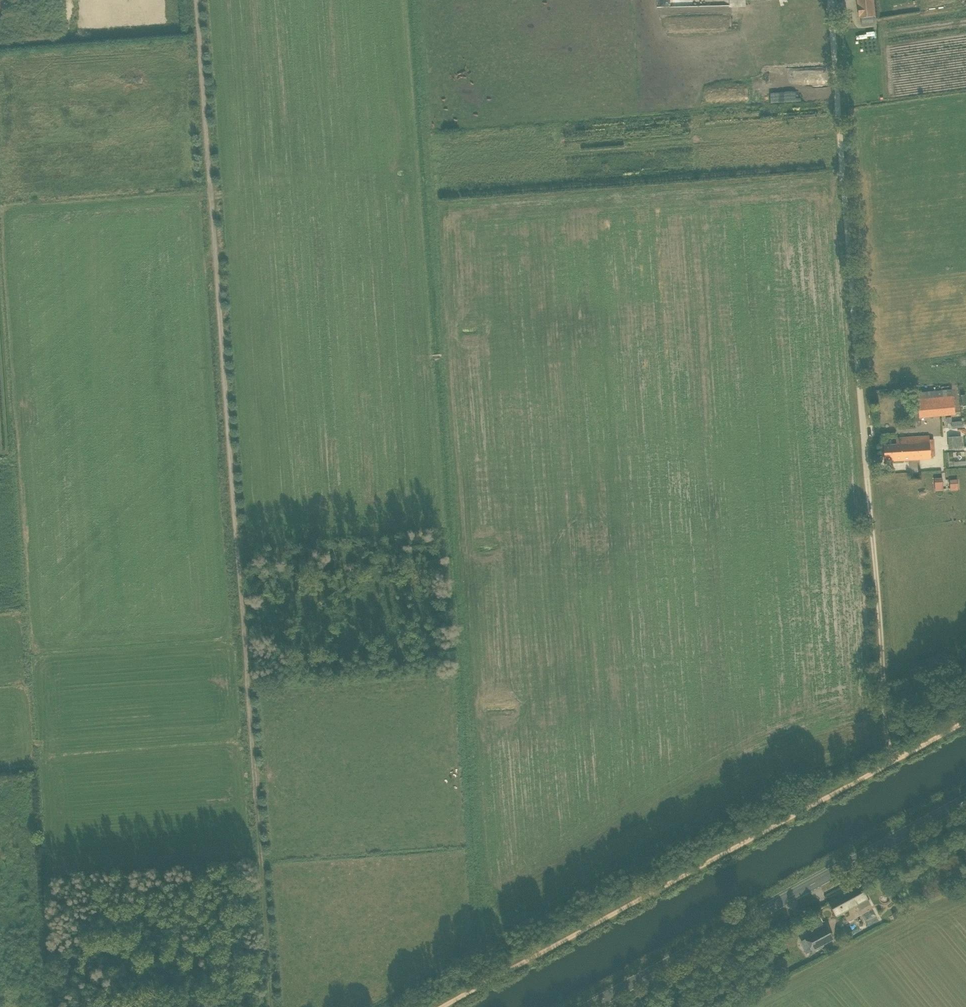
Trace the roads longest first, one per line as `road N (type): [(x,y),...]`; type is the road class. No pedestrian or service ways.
road 1 (track): [(267,1006),(194,0)]
road 2 (unclassified): [(867,433),(831,0)]
road 3 (primary): [(591,1006),(965,800)]
road 4 (track): [(867,433),(896,759)]

